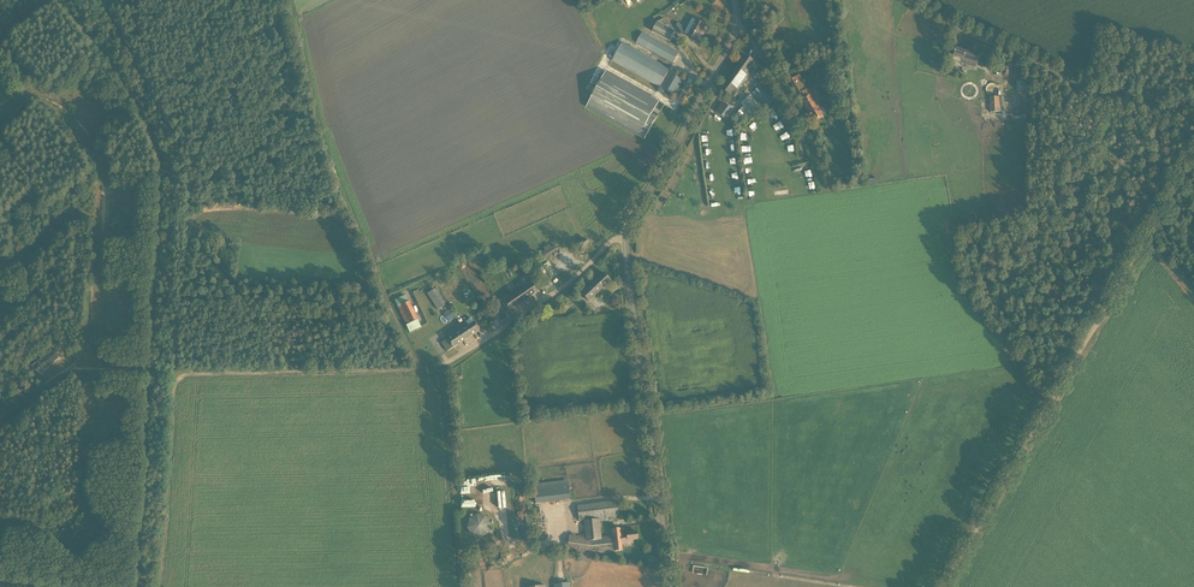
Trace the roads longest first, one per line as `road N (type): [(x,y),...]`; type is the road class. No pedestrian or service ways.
road 1 (track): [(285,0),(347,206),(406,345),(436,365),(172,373),(159,586)]
road 2 (track): [(0,420),(64,366),(172,373),(189,177),(251,0)]
road 3 (track): [(1147,239),(944,586)]
road 4 (track): [(0,108),(13,97),(34,95),(61,105),(97,157),(103,182),(90,345),(64,366)]
road 5 (unclassified): [(670,586),(625,238)]
road 6 (unclassified): [(1193,118),(1115,93),(931,0)]
road 7 (unclassified): [(625,238),(728,48),(734,0)]
road 8 (track): [(0,519),(52,525),(85,506),(90,345)]
road 9 (unclassified): [(450,364),(625,238)]

